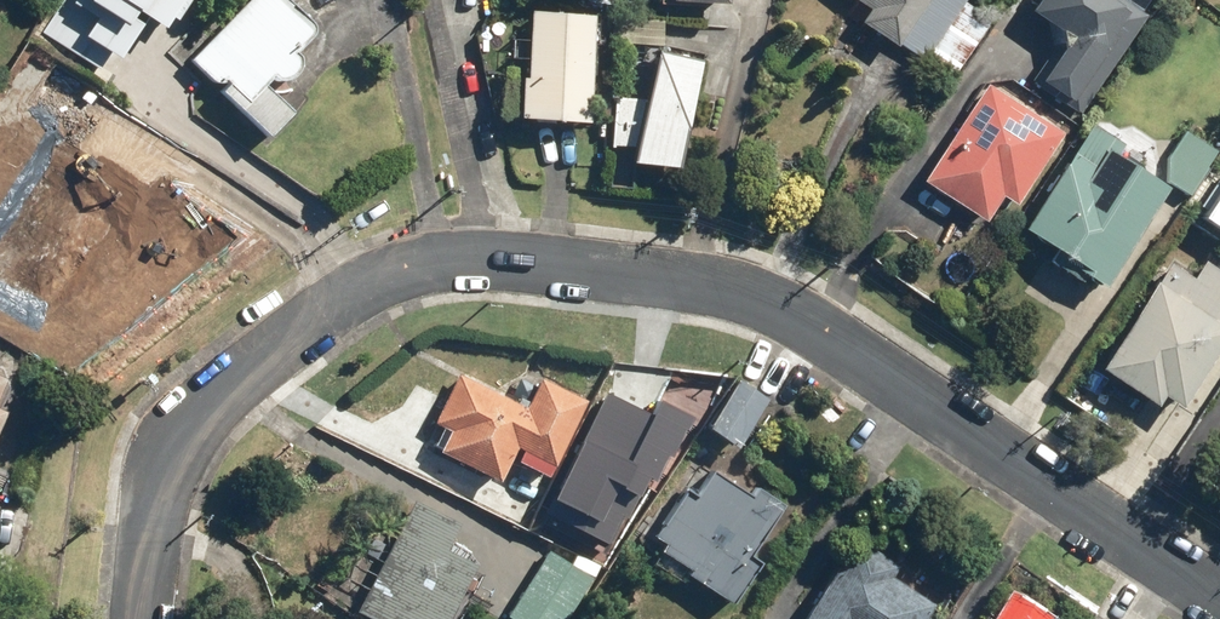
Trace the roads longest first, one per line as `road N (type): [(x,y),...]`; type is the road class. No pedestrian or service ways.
road 1 (residential): [(1219,602),(766,296),(479,261),(400,269),(331,309),(172,441),(156,488),(142,618)]

